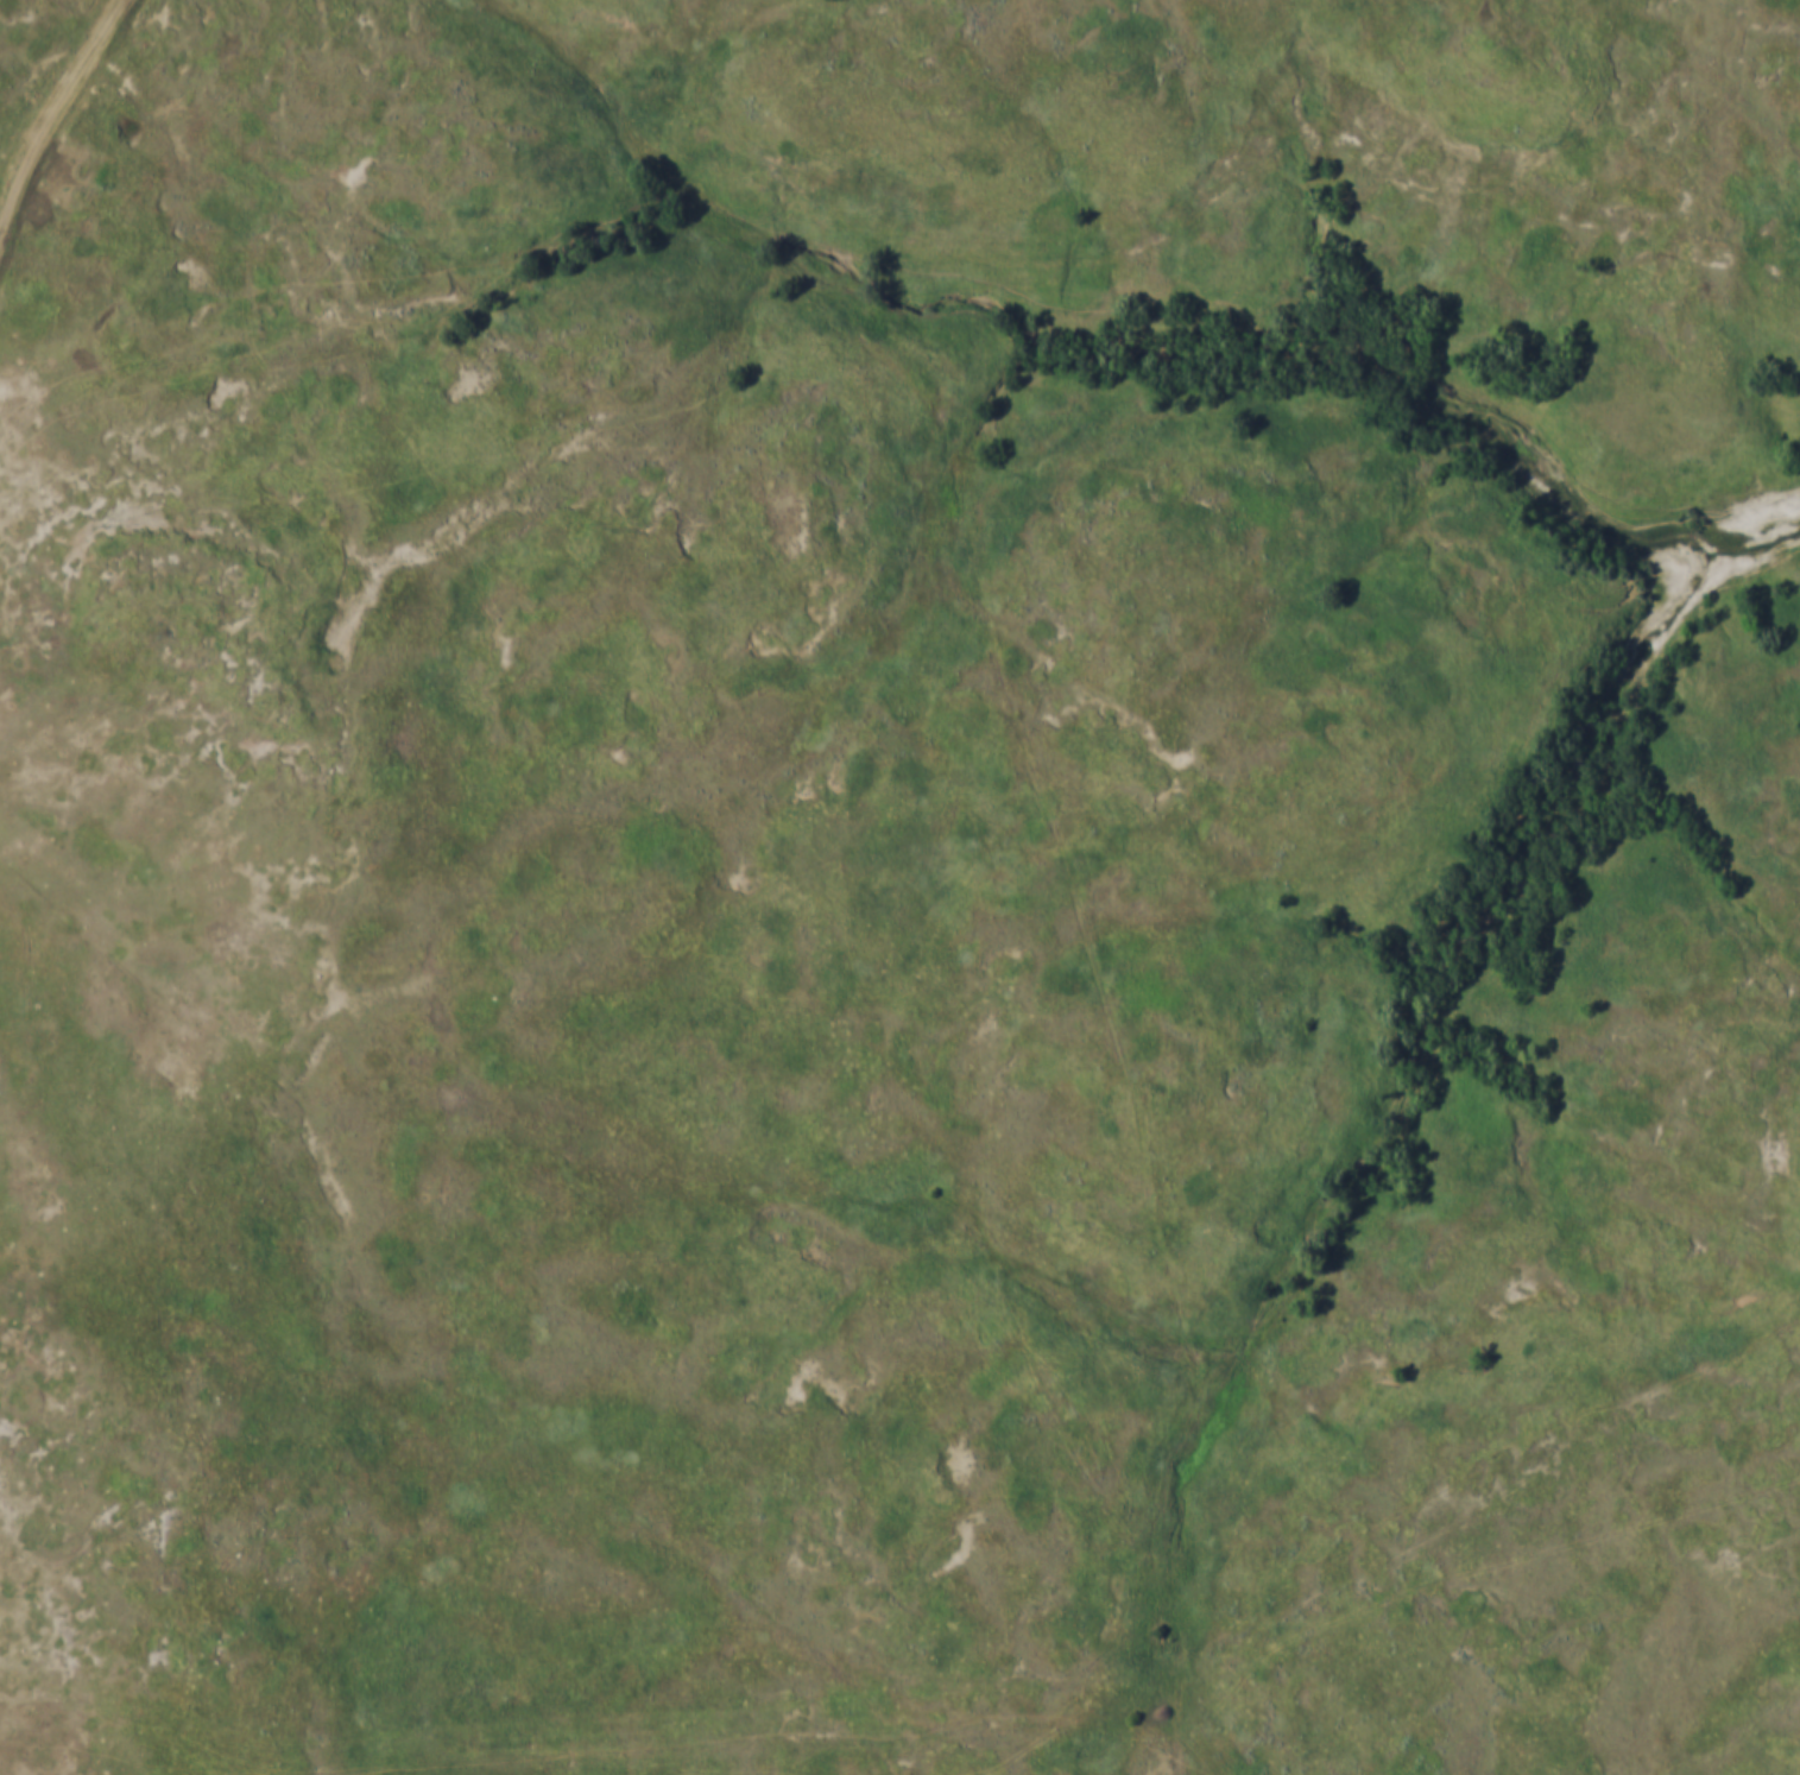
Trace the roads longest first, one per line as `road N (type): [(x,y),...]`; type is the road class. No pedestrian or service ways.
road 1 (track): [(0,238),(42,137),(126,0)]

